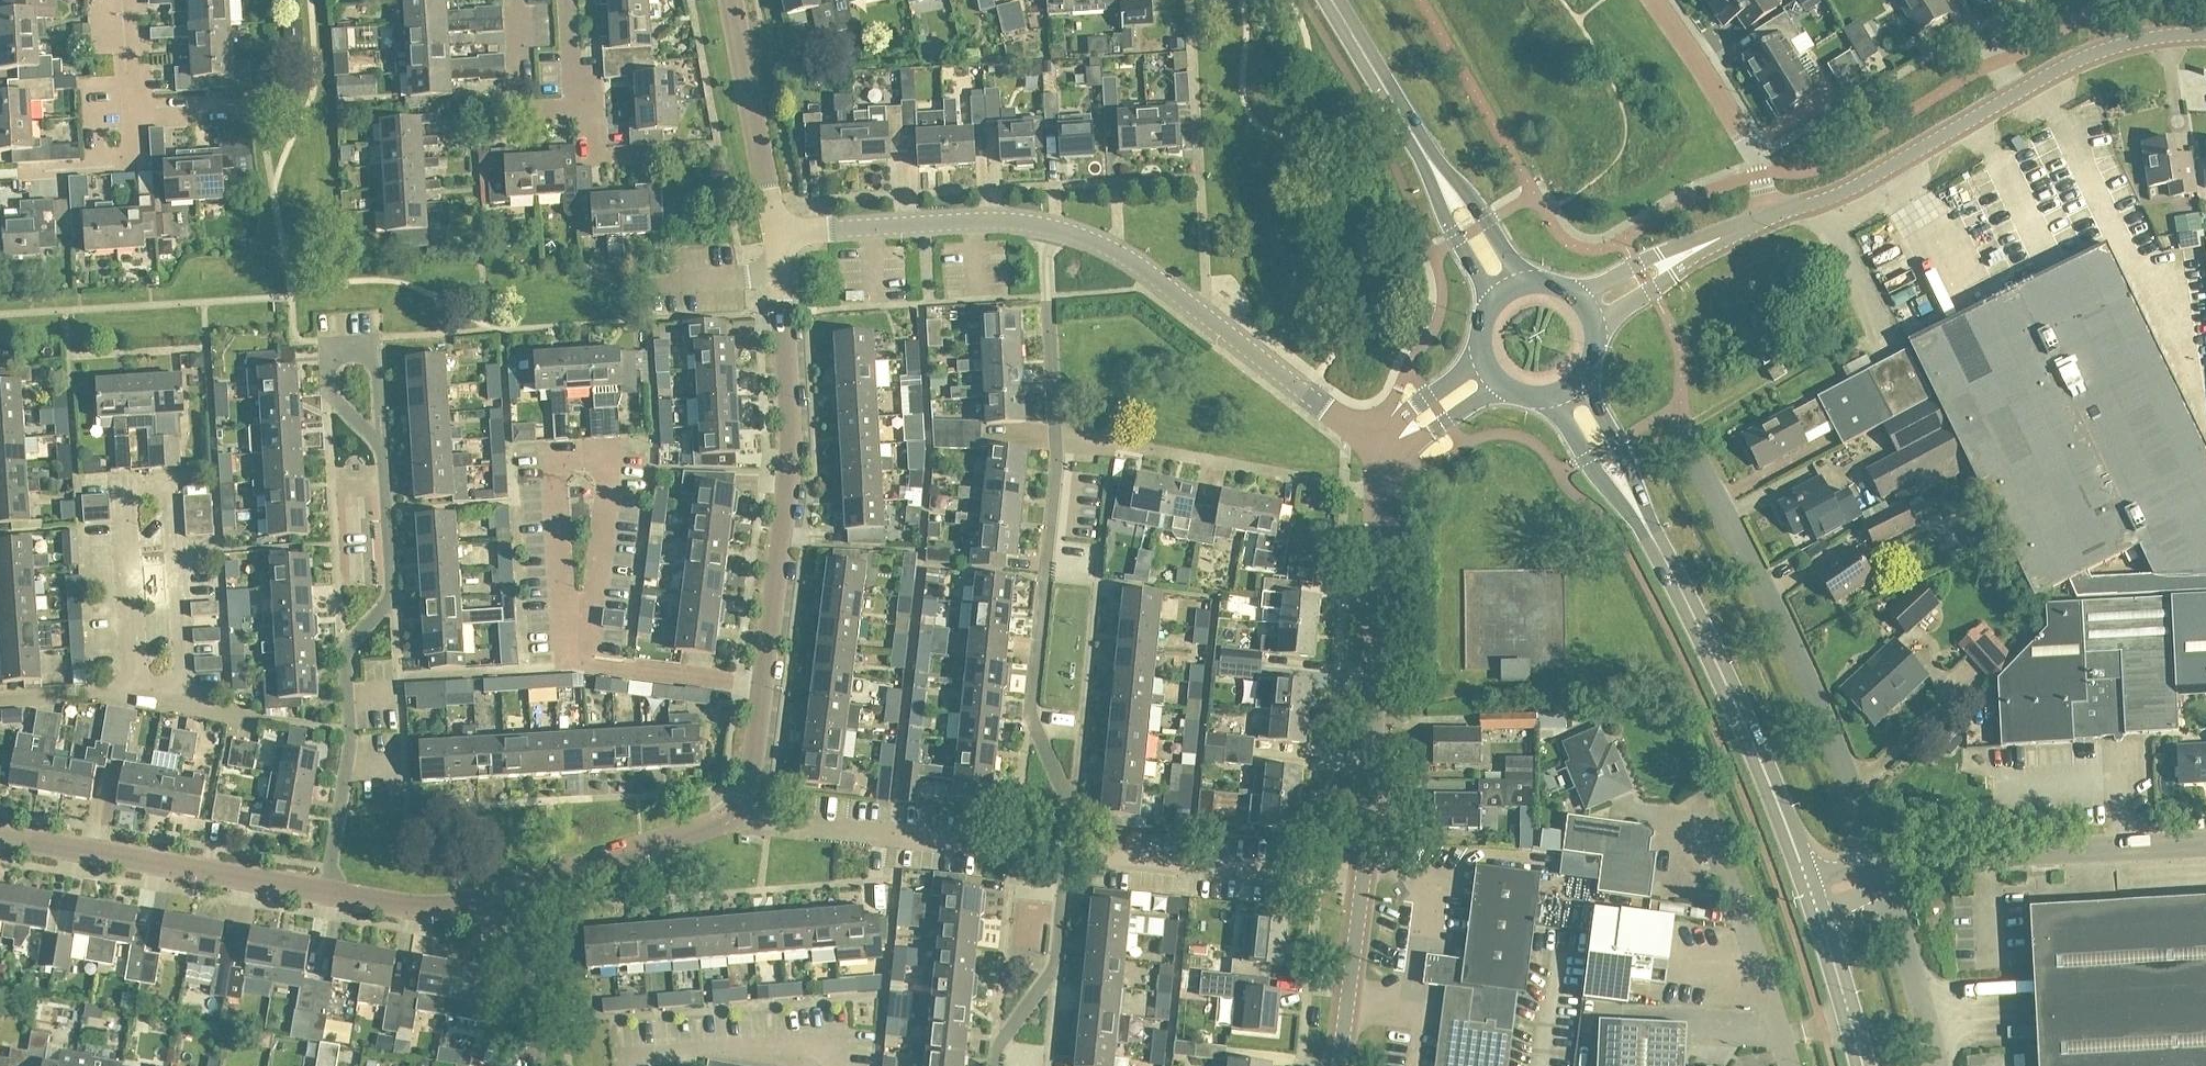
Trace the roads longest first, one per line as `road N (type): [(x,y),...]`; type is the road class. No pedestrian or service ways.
road 1 (residential): [(995,1065),(996,1050),(1056,965),(1069,820),(1030,713),(1060,447),(1047,224)]
road 2 (residential): [(520,896),(724,820),(748,788),(786,472),(774,230)]
road 3 (secondary): [(1813,897),(1745,725),(1570,389)]
road 4 (tertiary): [(1342,1065),(1376,760),(1387,505)]
road 5 (tertiary): [(1768,218),(1861,183),(1944,130),(2129,43),(2205,33)]
road 6 (residential): [(326,894),(349,736),(344,651),(390,592),(382,445)]
road 7 (unclassified): [(1881,870),(1793,644),(1691,452)]
road 8 (residential): [(1392,458),(1136,263),(1047,224)]
road 9 (secondary): [(1511,286),(1334,0)]
road 10 (residential): [(0,838),(326,894)]
road 11 (unclassified): [(1881,870),(1949,855),(2205,841)]
road 12 (unclassified): [(1113,449),(1387,505)]
road 13 (residential): [(1047,224),(979,219),(774,230)]
road 14 (residential): [(1768,218),(1754,153),(1657,0)]
road 15 (residential): [(774,230),(731,0)]
road 16 (residential): [(382,445),(375,337),(322,340),(328,387),(338,402)]
road 17 (residential): [(1789,1065),(1723,856)]
road 18 (unclassified): [(1881,870),(1936,1065)]
road 19 (tertiary): [(1589,308),(1768,218)]
road 20 (residential): [(326,894),(427,910),(520,896)]
road 21 (secondary): [(1863,1065),(1813,897)]
road 22 (residential): [(534,1065),(520,896)]
road 23 (residential): [(572,106),(593,105),(595,155),(659,153)]
road 24 (tertiary): [(1392,458),(1420,422),(1489,371)]

